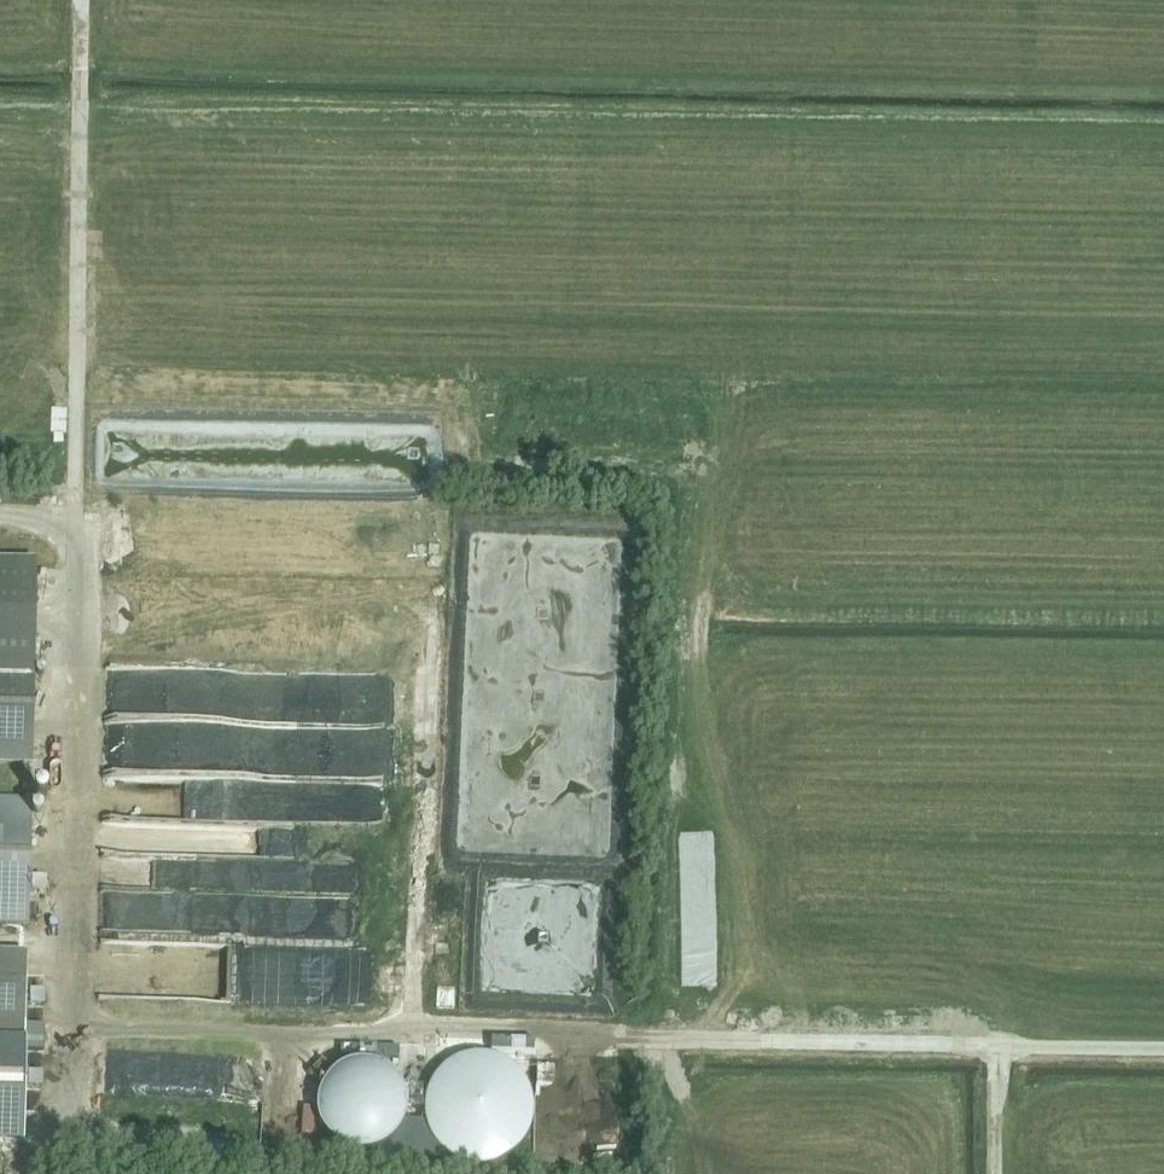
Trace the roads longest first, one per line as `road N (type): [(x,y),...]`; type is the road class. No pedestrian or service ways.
road 1 (track): [(74,528),(80,0)]
road 2 (track): [(997,1173),(1000,1047),(1163,1048)]

